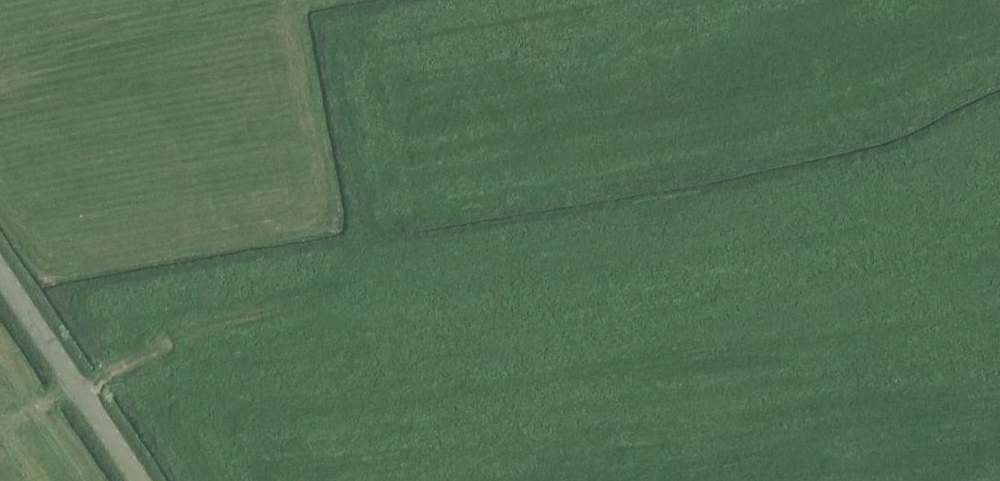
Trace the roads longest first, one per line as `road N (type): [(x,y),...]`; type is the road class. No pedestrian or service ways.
road 1 (unclassified): [(137,480),(0,267)]

